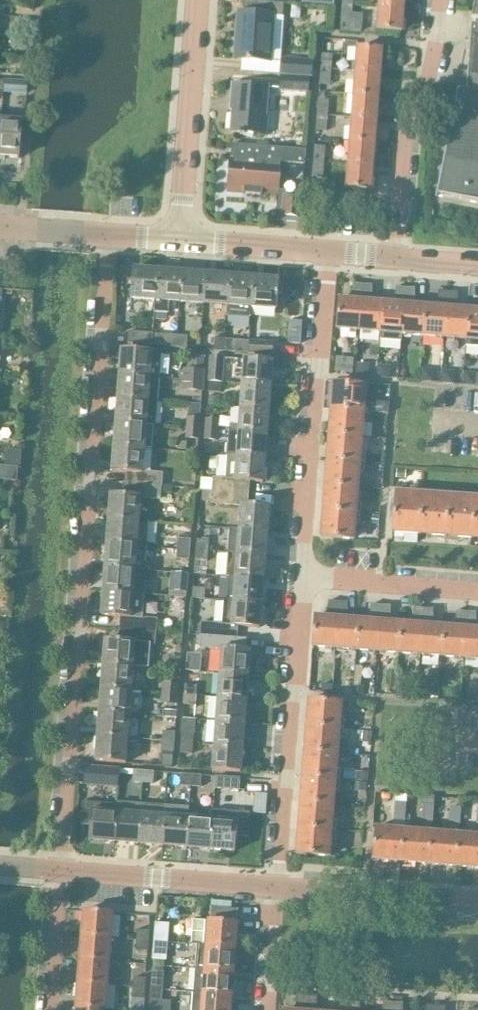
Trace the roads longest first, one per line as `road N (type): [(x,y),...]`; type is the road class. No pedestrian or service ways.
road 1 (residential): [(57,867),(105,228)]
road 2 (residential): [(298,574),(318,246)]
road 3 (residential): [(275,882),(298,574)]
road 4 (residential): [(436,0),(430,59),(415,78),(406,129),(397,250)]
road 5 (residential): [(185,234),(201,0)]
road 6 (residential): [(275,882),(57,867)]
road 7 (residential): [(477,898),(275,882)]
road 8 (residential): [(477,589),(298,574)]
road 9 (residential): [(45,1009),(57,867)]
road 10 (residential): [(185,234),(318,246)]
road 11 (residential): [(266,1009),(275,882)]

